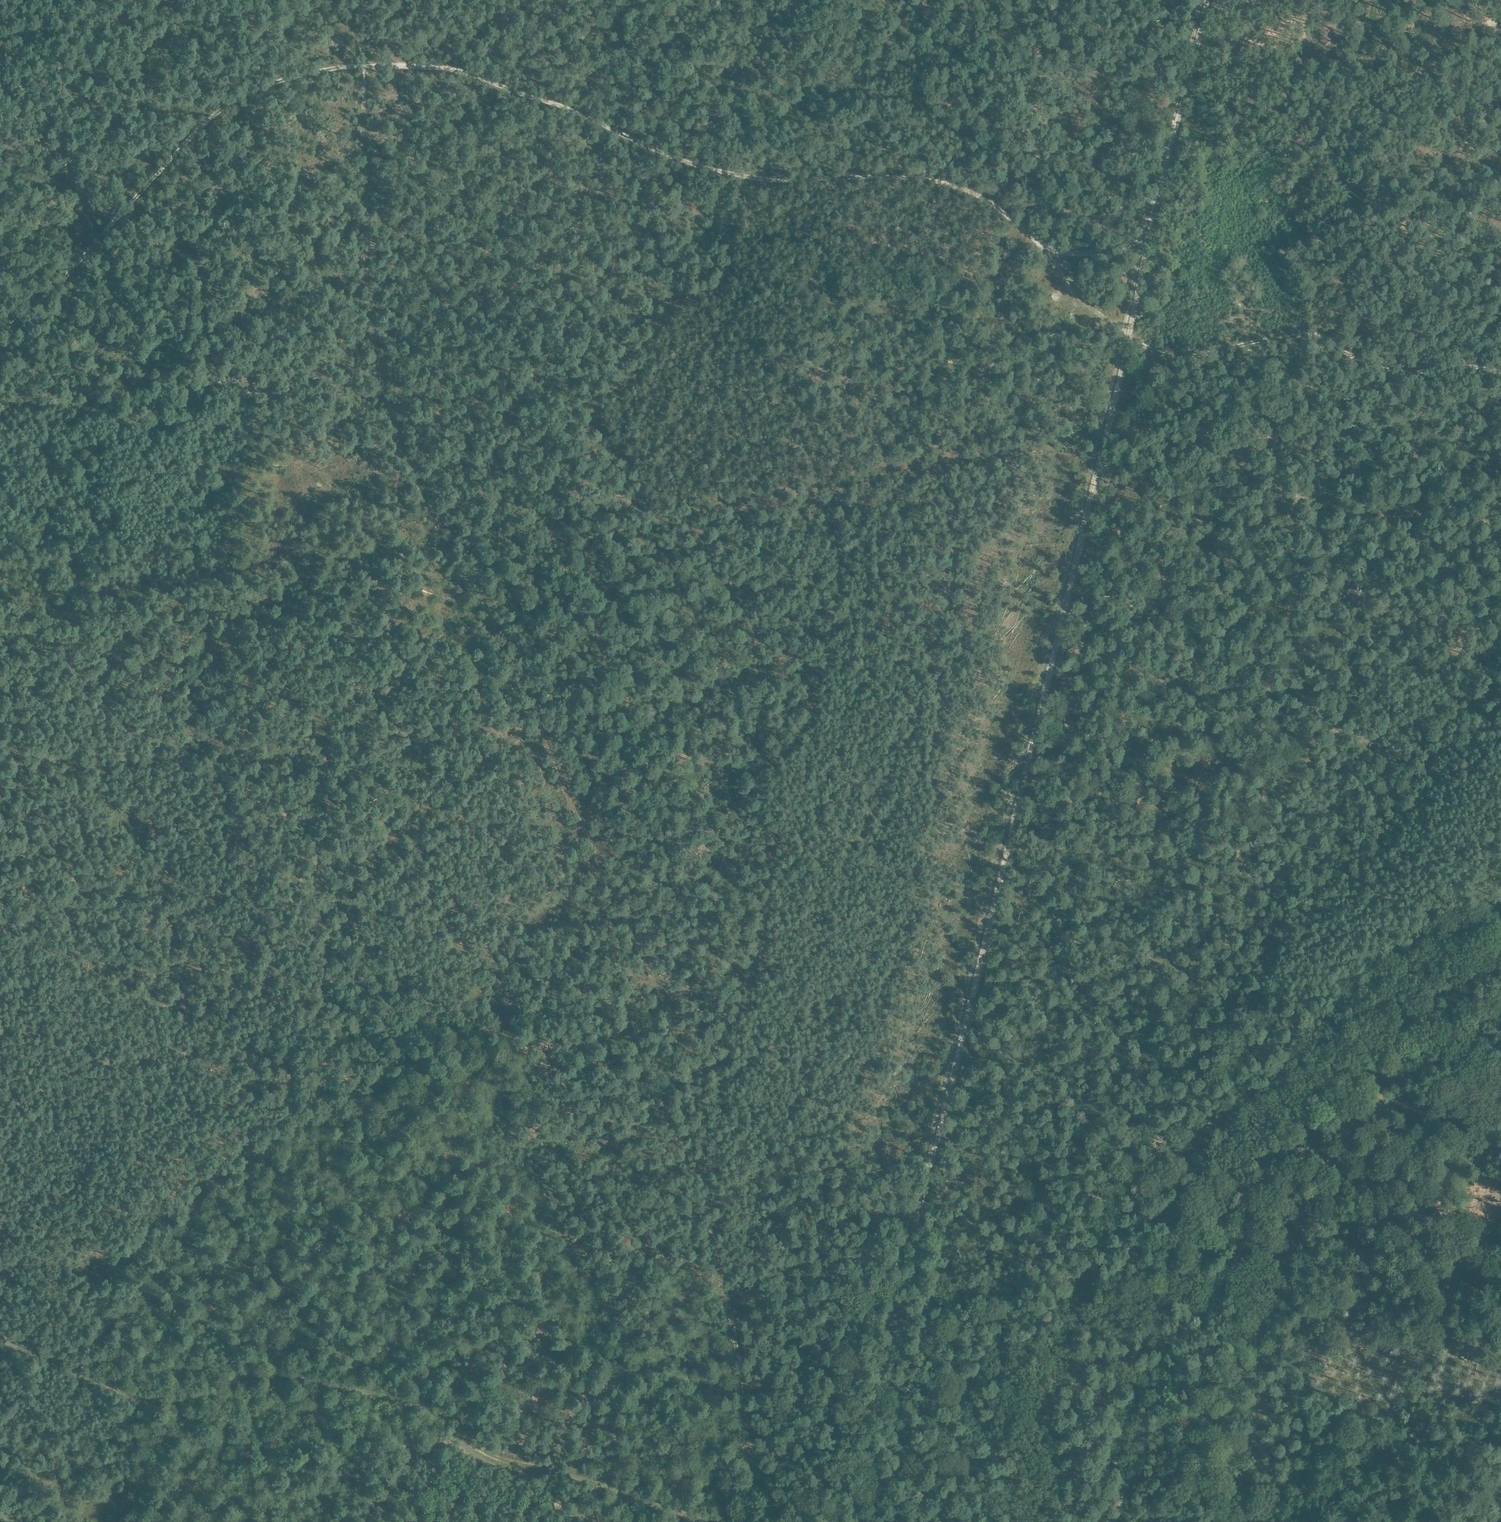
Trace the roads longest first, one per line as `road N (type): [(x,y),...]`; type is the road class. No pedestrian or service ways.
road 1 (track): [(748,1521),(744,1413),(711,1235),(695,1057),(537,730),(508,649),(416,489),(390,415),(367,291),(364,66)]
road 2 (track): [(1129,334),(854,1521)]
road 3 (track): [(1129,334),(1088,306),(1032,241),(967,189),(909,177),(787,180),(725,172),(468,73),(364,66)]
road 4 (track): [(364,66),(266,84),(218,112),(79,262),(0,334)]
road 5 (track): [(1500,373),(1381,369),(1310,334),(1176,357),(1129,334)]
road 6 (track): [(1207,0),(1129,334)]

